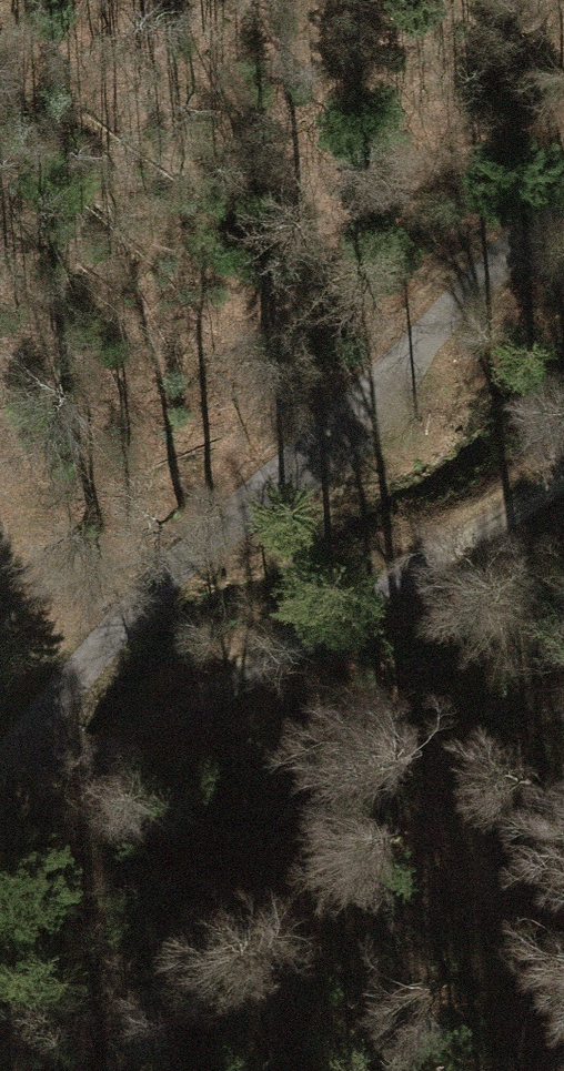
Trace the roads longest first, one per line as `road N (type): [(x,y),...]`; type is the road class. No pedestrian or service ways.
road 1 (track): [(0,762),(161,579),(385,374),(563,195)]
road 2 (track): [(36,727),(80,748),(110,746),(278,656),(563,474)]

